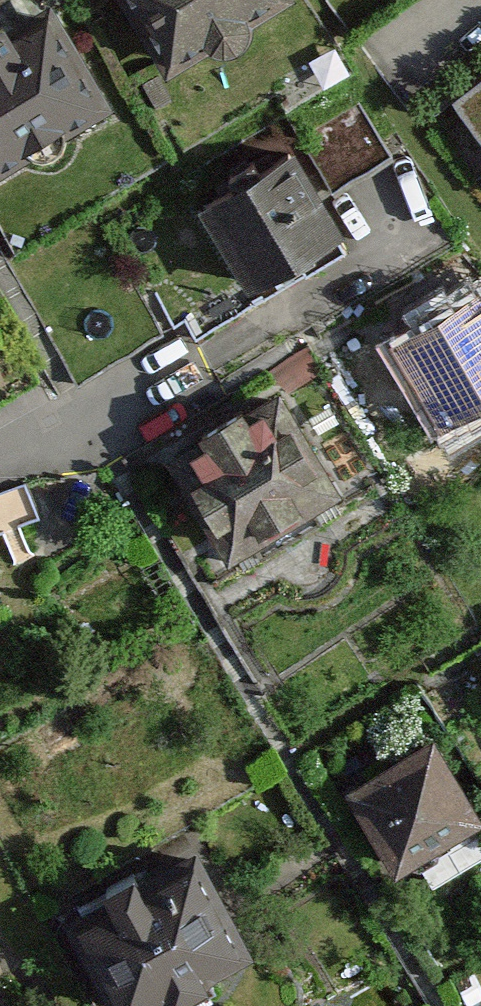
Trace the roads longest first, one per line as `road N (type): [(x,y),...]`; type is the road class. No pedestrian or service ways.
road 1 (residential): [(412,223),(90,424),(0,449)]

